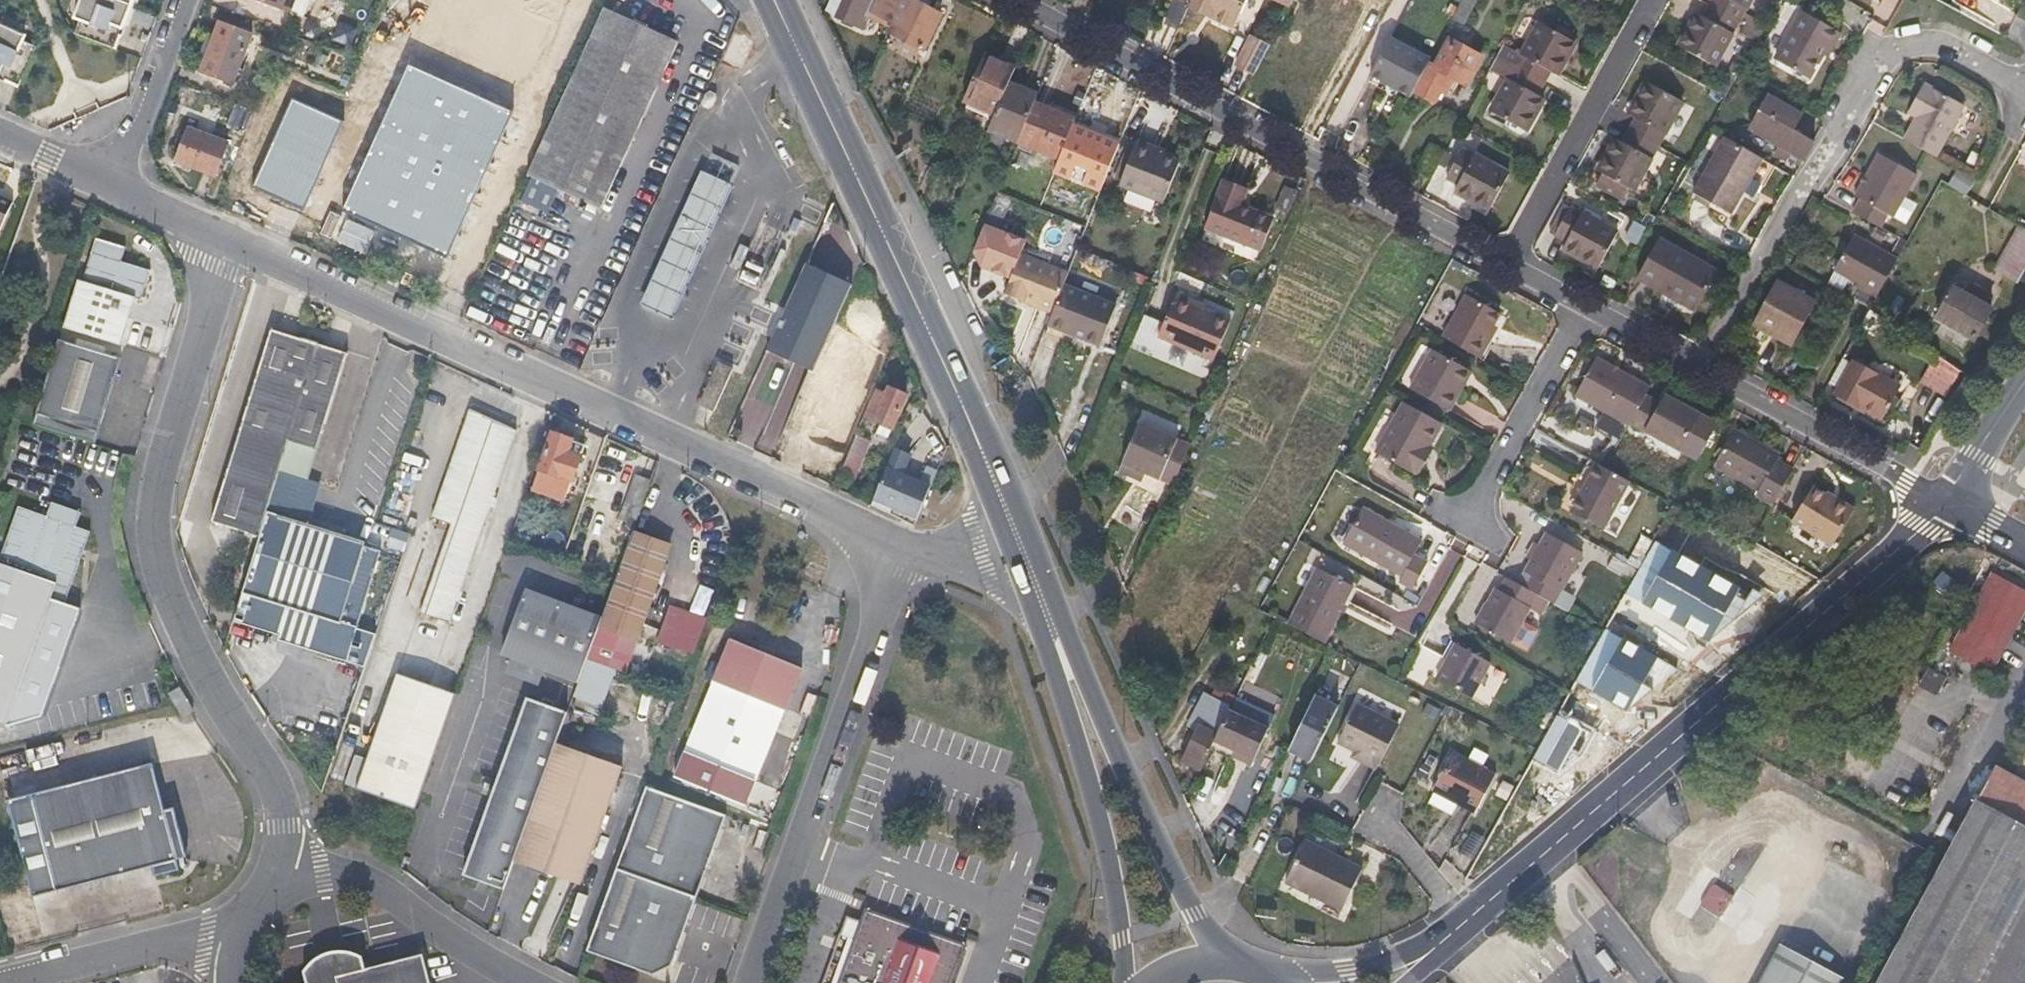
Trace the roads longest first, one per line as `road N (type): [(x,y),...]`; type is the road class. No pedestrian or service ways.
road 1 (residential): [(225,242),(899,550)]
road 2 (residential): [(291,862),(291,837),(259,750),(176,612),(153,520),(166,444),(225,242)]
road 3 (secondary): [(1465,927),(1936,517),(1946,499)]
road 4 (primary): [(1025,554),(772,0)]
road 5 (residential): [(1010,0),(1502,263)]
road 6 (residential): [(2024,88),(1937,47),(1886,50),(1700,368)]
road 7 (primary): [(1234,962),(1195,915),(1025,554)]
road 8 (residential): [(899,550),(749,982)]
road 9 (primary): [(1025,554),(1101,826),(1121,982)]
road 10 (residential): [(1653,0),(1502,263)]
road 11 (residential): [(1700,368),(1946,499)]
road 12 (residential): [(523,982),(291,862)]
road 13 (residential): [(1465,526),(1588,309)]
road 14 (residential): [(223,947),(24,982)]
road 15 (secondary): [(1465,927),(1397,959),(1272,975)]
road 16 (residential): [(184,0),(112,186)]
road 17 (secondary): [(1946,499),(2024,383)]
road 18 (residential): [(899,550),(940,557),(1025,554)]
road 19 (residential): [(1588,309),(1700,368)]
road 20 (residential): [(112,186),(225,242)]
road 21 (residential): [(0,134),(112,186)]

